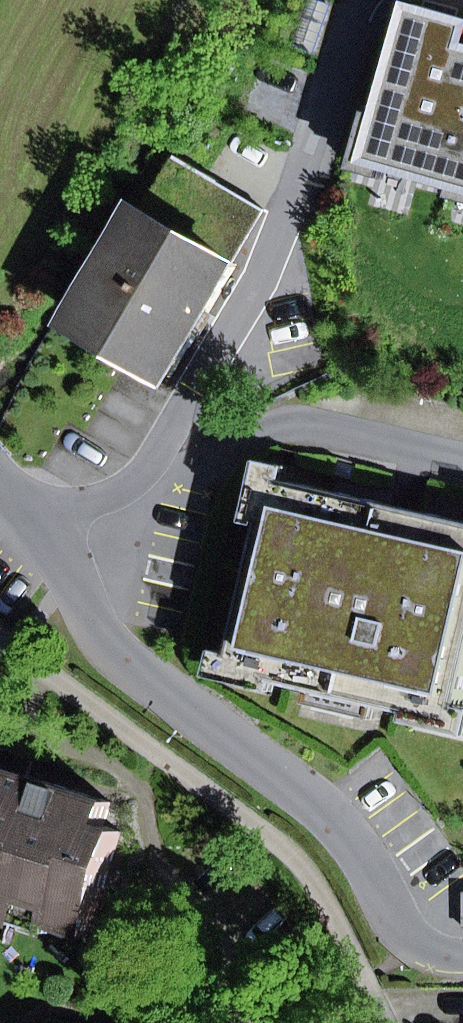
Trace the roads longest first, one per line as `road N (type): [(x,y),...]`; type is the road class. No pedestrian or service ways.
road 1 (residential): [(361,0),(282,221),(172,435),(121,500),(42,532)]
road 2 (residential): [(42,532),(105,642),(294,783),(334,823),(397,929),(416,947),(462,958)]

